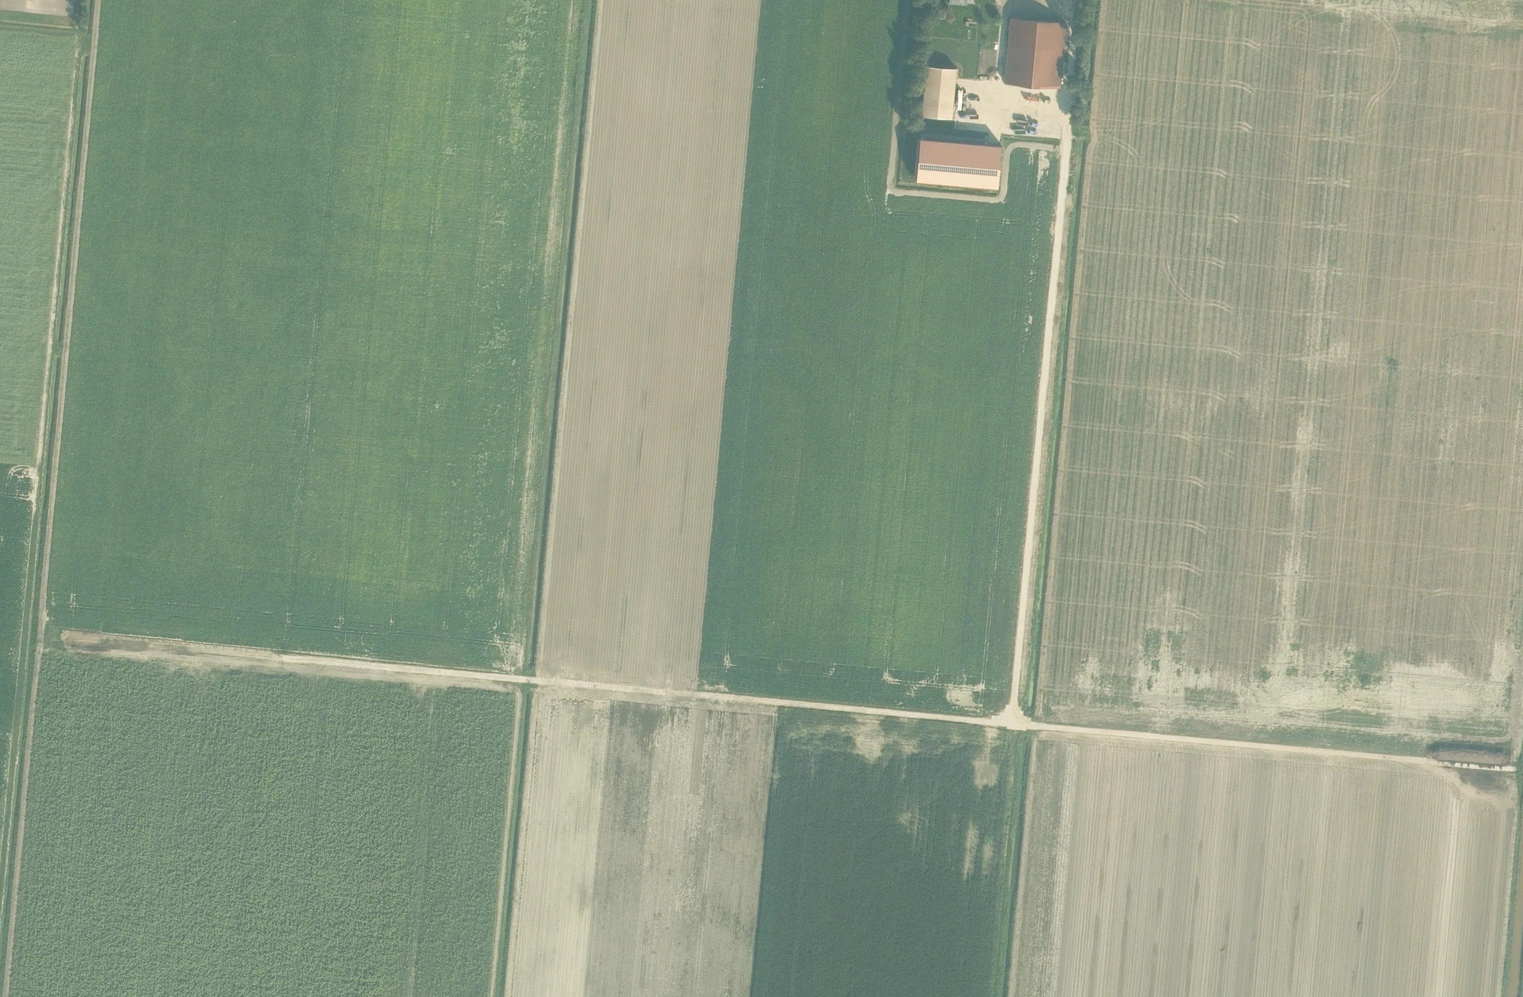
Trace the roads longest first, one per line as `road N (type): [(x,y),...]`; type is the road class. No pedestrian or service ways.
road 1 (track): [(1064,117),(1068,150),(1013,723)]

